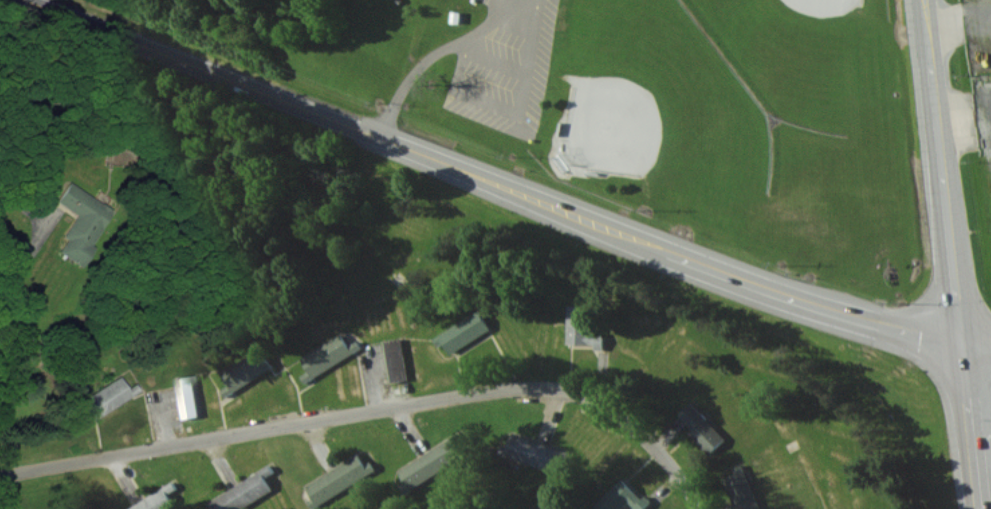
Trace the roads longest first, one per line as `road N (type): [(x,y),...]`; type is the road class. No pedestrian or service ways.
road 1 (primary): [(22,0),(732,278),(960,344)]
road 2 (residential): [(714,508),(668,449),(613,413),(516,402),(416,404),(0,471)]
road 3 (primary): [(960,344),(926,0)]
road 4 (primary): [(979,508),(960,344)]

